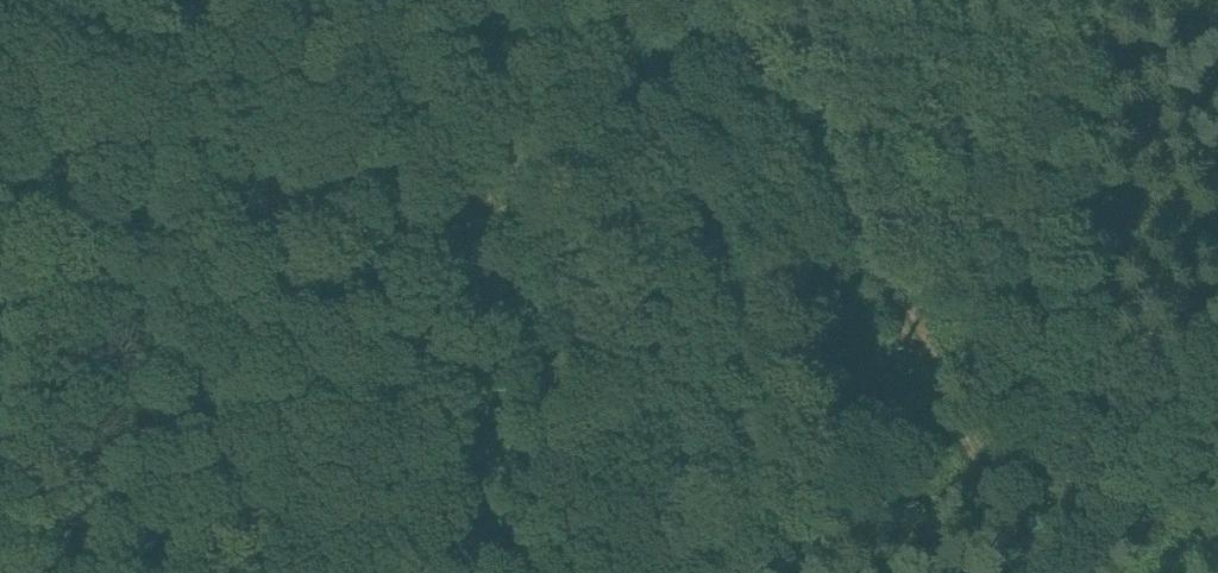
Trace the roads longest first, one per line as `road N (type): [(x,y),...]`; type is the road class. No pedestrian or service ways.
road 1 (track): [(746,0),(1056,572)]

